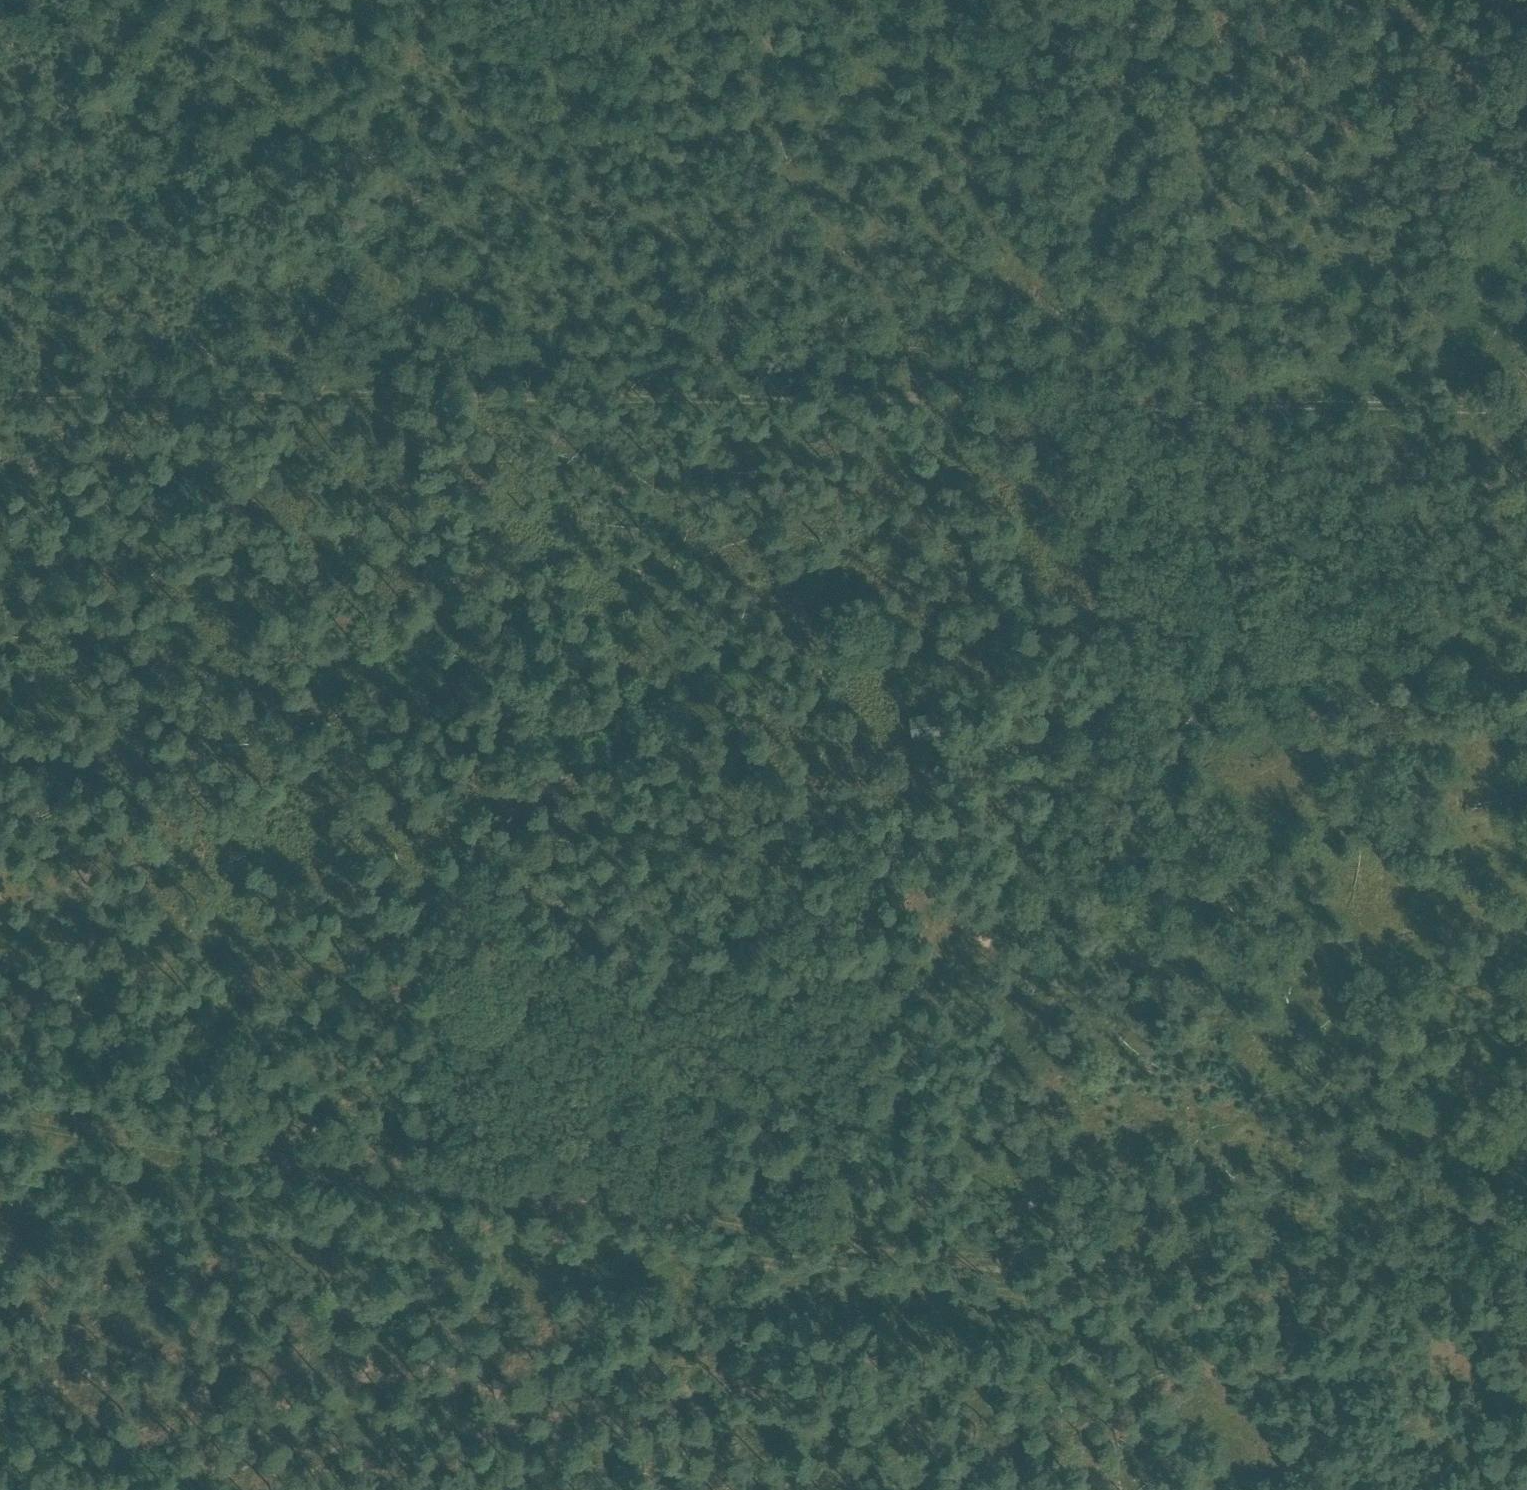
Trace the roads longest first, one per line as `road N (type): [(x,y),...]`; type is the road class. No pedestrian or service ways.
road 1 (track): [(1526,426),(0,398)]
road 2 (track): [(0,1168),(1090,1305)]

